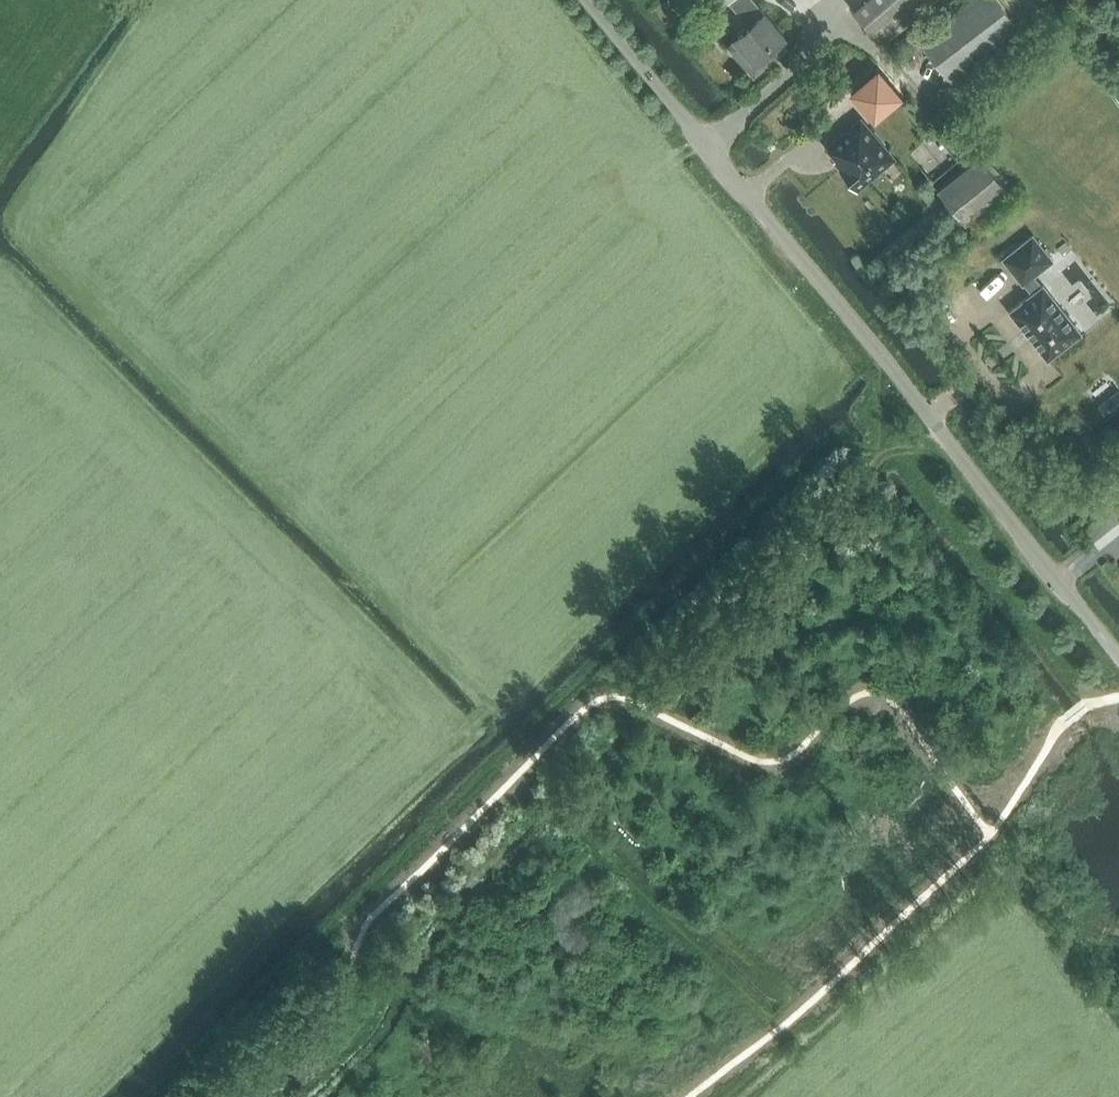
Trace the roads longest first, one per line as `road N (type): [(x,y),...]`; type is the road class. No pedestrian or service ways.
road 1 (unclassified): [(1118,656),(587,0)]

